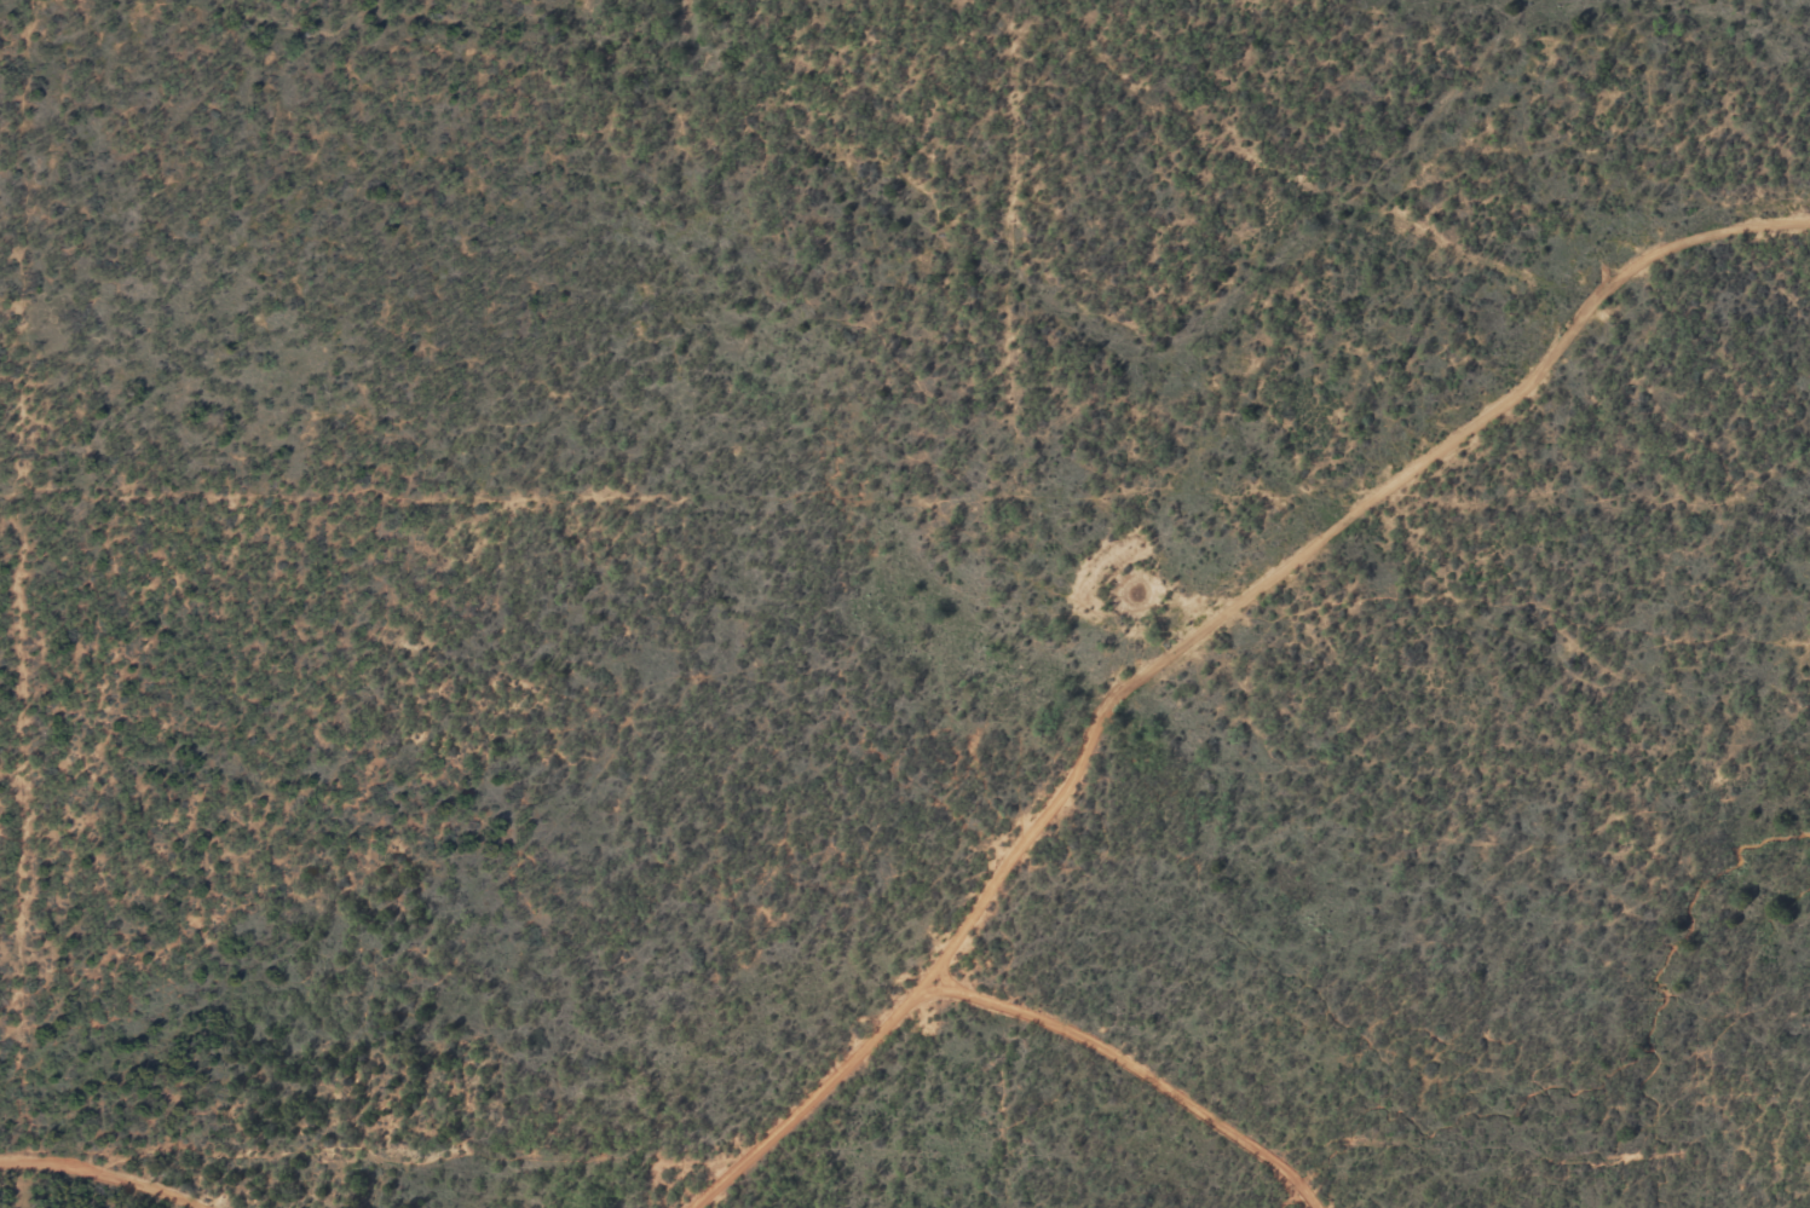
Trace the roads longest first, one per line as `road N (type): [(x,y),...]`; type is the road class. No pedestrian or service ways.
road 1 (residential): [(746,1207),(808,1143),(1043,815),(1147,710),(1480,456),(1596,319),(1695,252),(1809,220)]
road 2 (residential): [(0,1175),(82,1175),(163,1207)]

